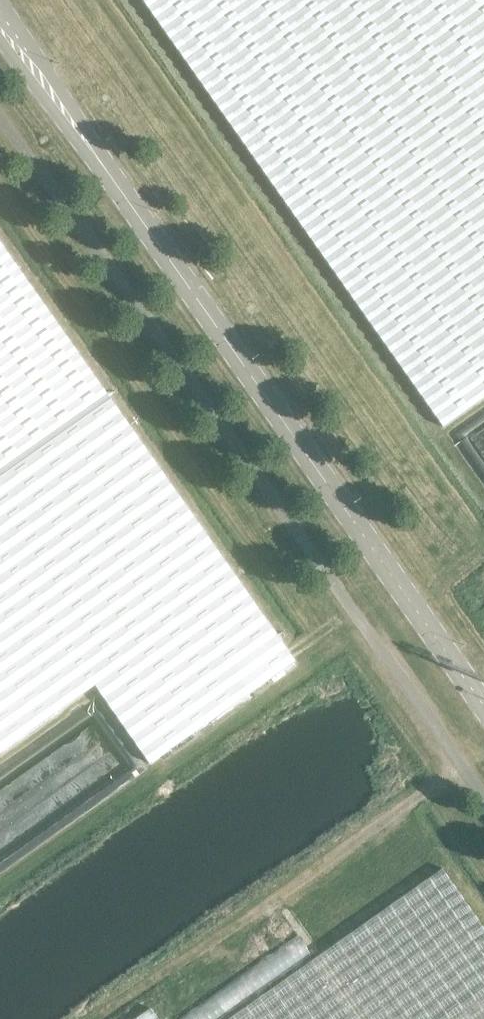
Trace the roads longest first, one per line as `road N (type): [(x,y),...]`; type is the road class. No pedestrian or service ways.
road 1 (tertiary): [(483,712),(0,18)]

